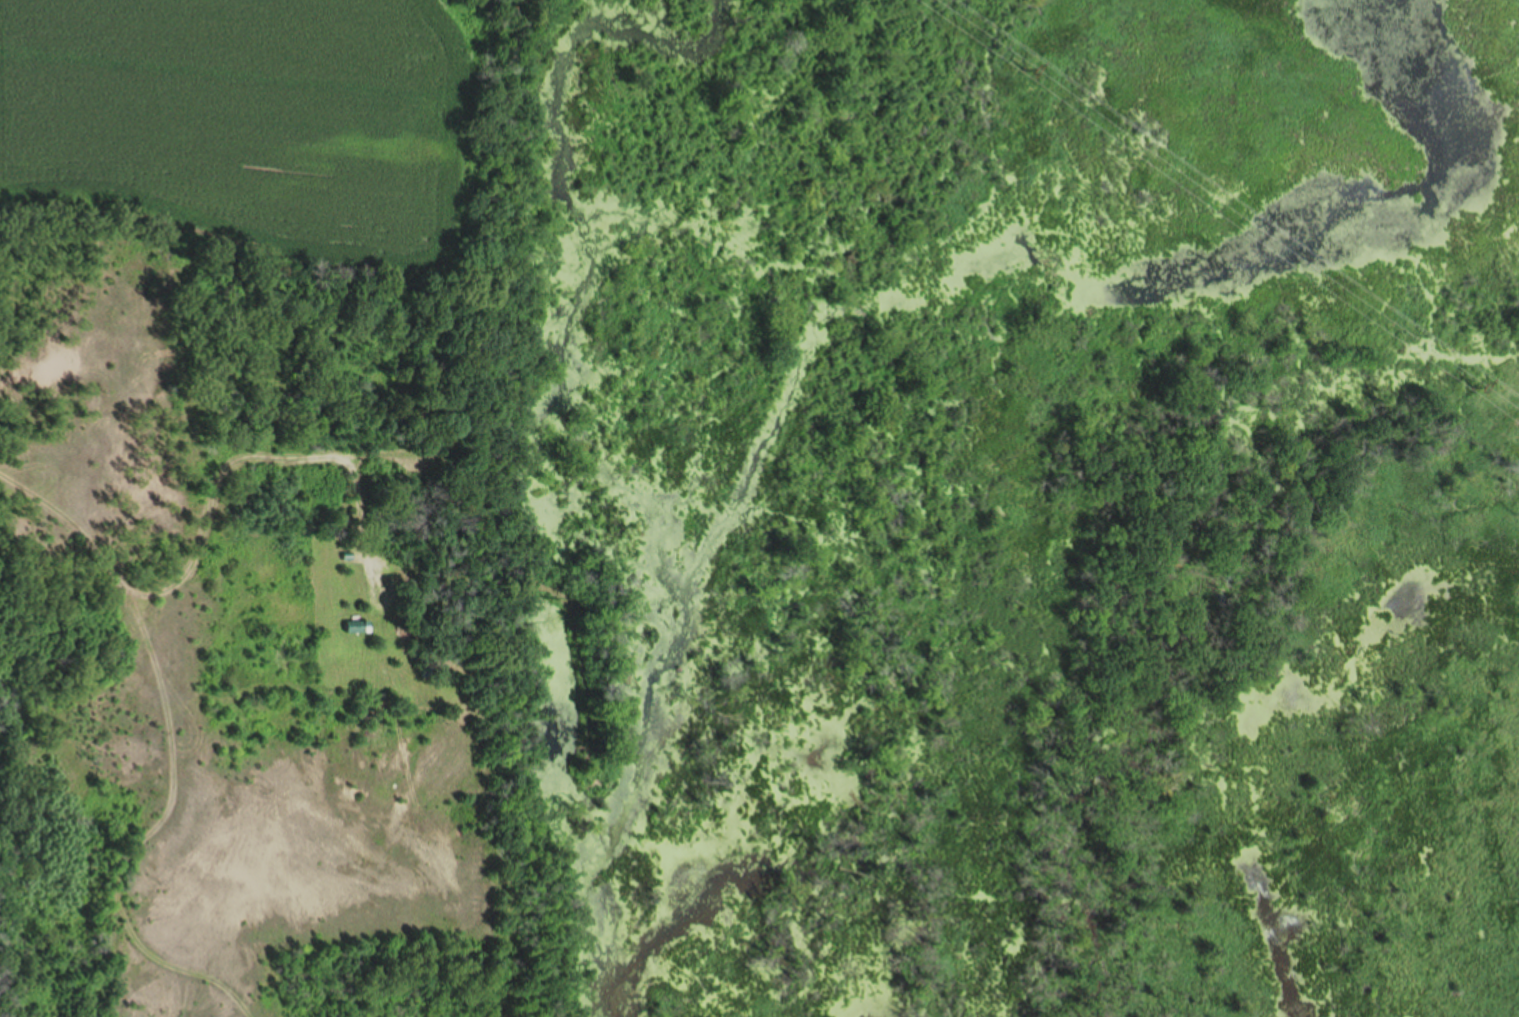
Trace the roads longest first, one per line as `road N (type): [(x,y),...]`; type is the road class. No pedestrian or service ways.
road 1 (track): [(252,1016),(233,989),(147,950),(133,931),(119,881),(130,850),(163,818),(171,796),(167,689),(133,600),(107,559),(67,515),(0,466)]
road 2 (track): [(133,600),(189,570),(214,486),(233,460),(345,454),(357,474),(389,672)]

